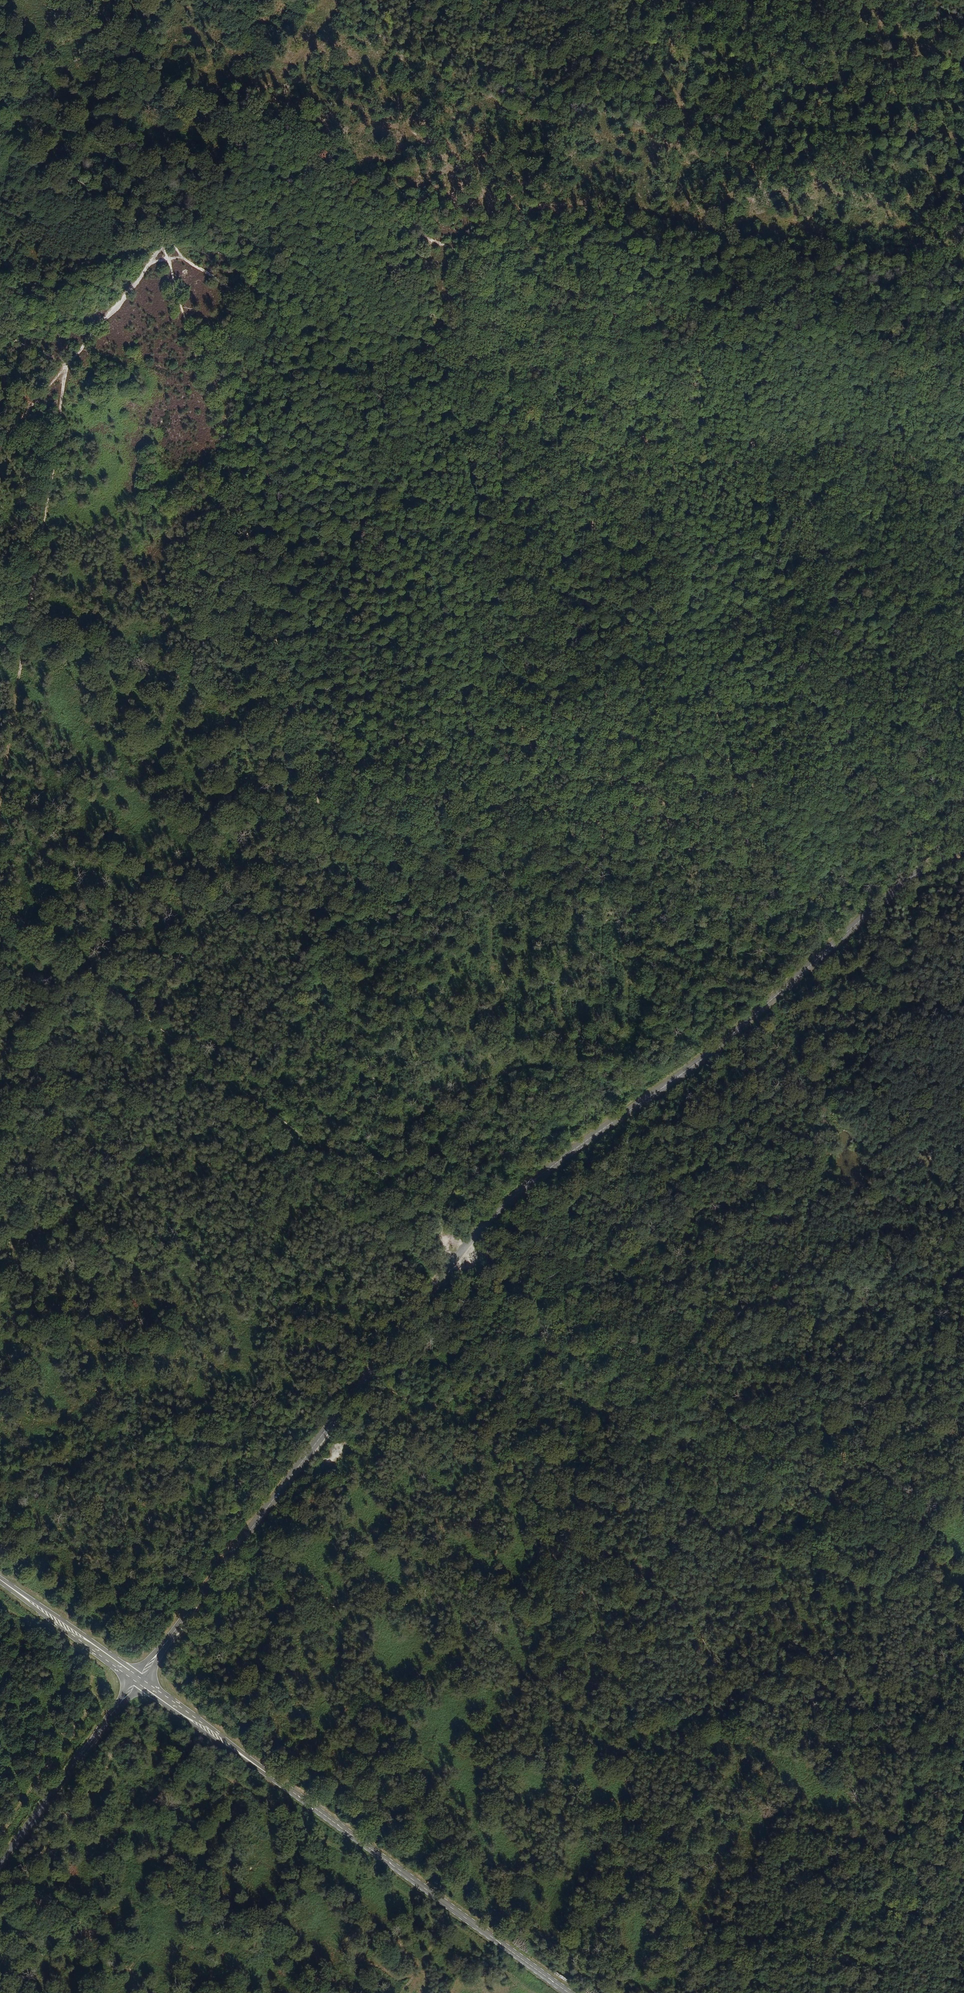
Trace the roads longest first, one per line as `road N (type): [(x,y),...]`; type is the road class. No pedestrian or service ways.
road 1 (track): [(710,1992),(461,1249),(358,1038),(301,708),(159,250)]
road 2 (track): [(963,1631),(665,1396),(0,907)]
road 3 (tertiary): [(963,849),(918,866),(725,1036),(495,1207),(138,1681)]
road 4 (track): [(963,479),(881,446),(707,436),(596,397),(423,365),(320,360),(159,250),(0,111)]
road 5 (track): [(963,356),(540,275),(419,234),(254,124),(159,250)]
road 6 (primary): [(138,1681),(568,1992)]
road 7 (track): [(0,796),(65,370),(31,342),(0,332)]
road 8 (track): [(0,1832),(91,1698),(93,1678),(0,1607)]
road 9 (track): [(159,250),(71,0)]
road 10 (track): [(159,250),(0,447)]
road 11 (tertiary): [(138,1681),(0,1862)]
road 12 (track): [(331,886),(209,1063)]
road 13 (track): [(963,1824),(833,1992)]
road 14 (track): [(819,447),(871,501),(934,536),(963,573)]
road 15 (primary): [(0,1581),(138,1681)]
road 16 (track): [(254,124),(349,0)]
road 17 (track): [(199,379),(84,341)]

